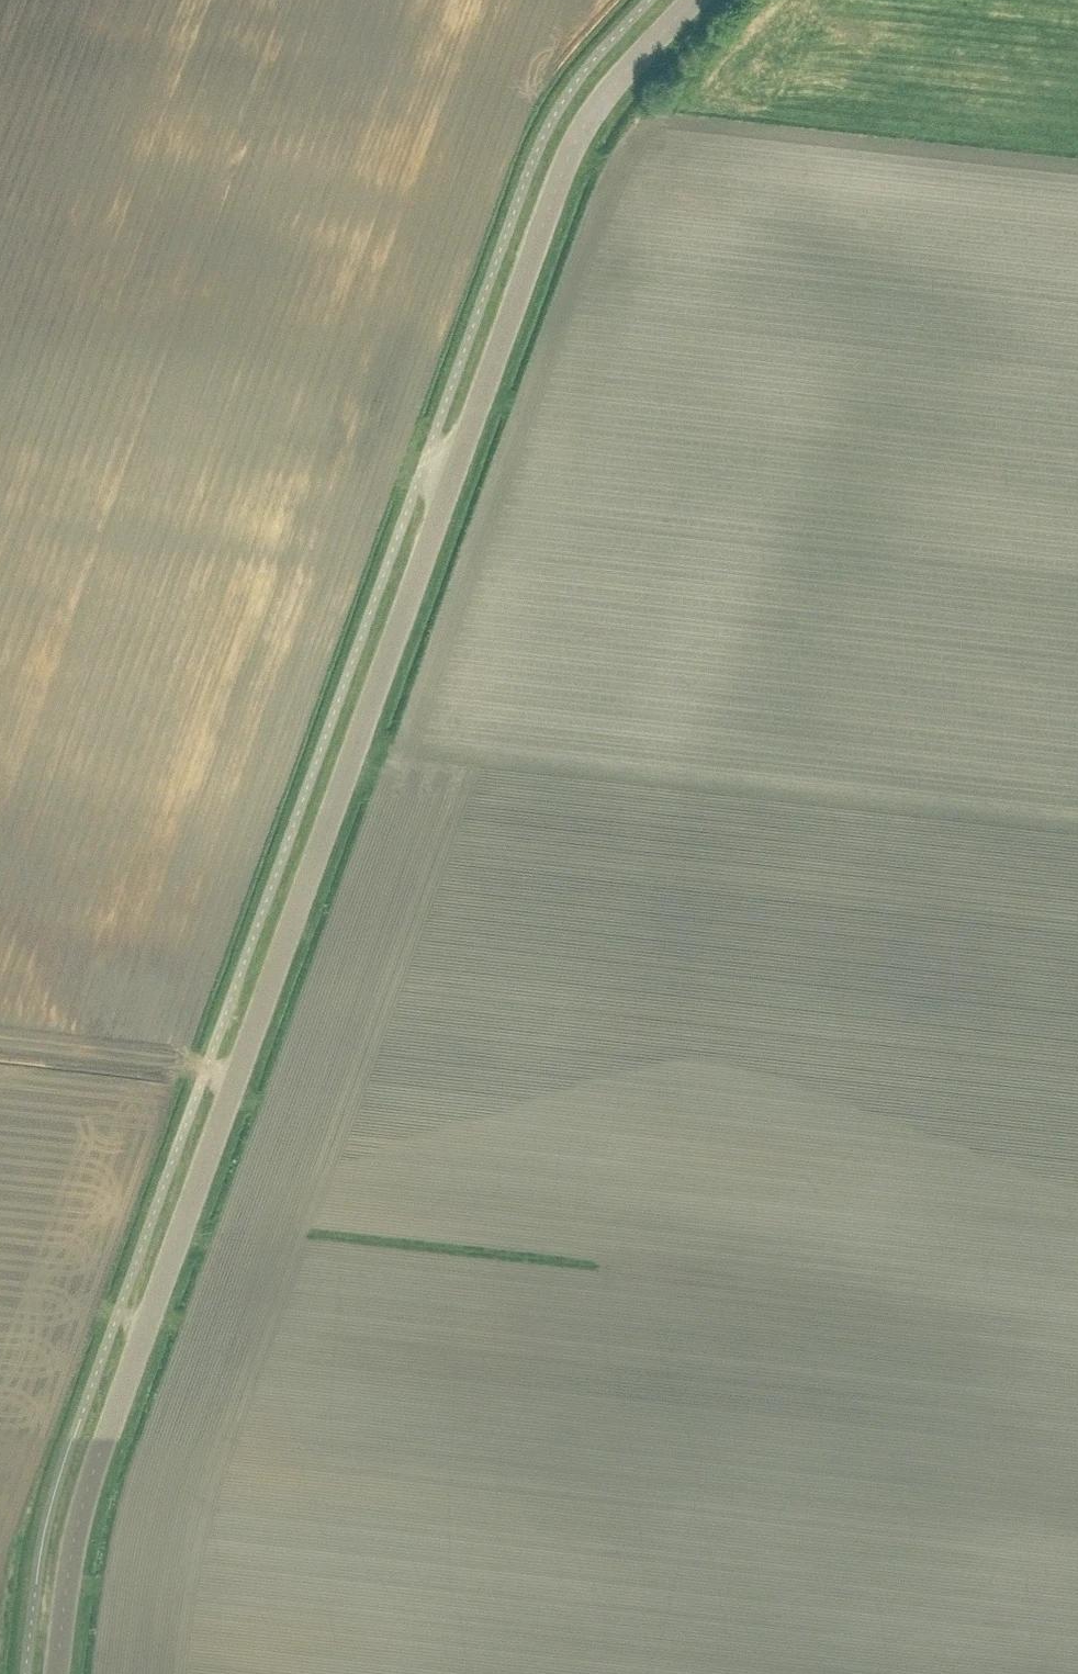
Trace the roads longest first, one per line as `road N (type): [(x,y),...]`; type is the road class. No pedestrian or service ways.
road 1 (tertiary): [(55,1673),(82,1515),(110,1422),(557,174),(589,115),(688,0)]

